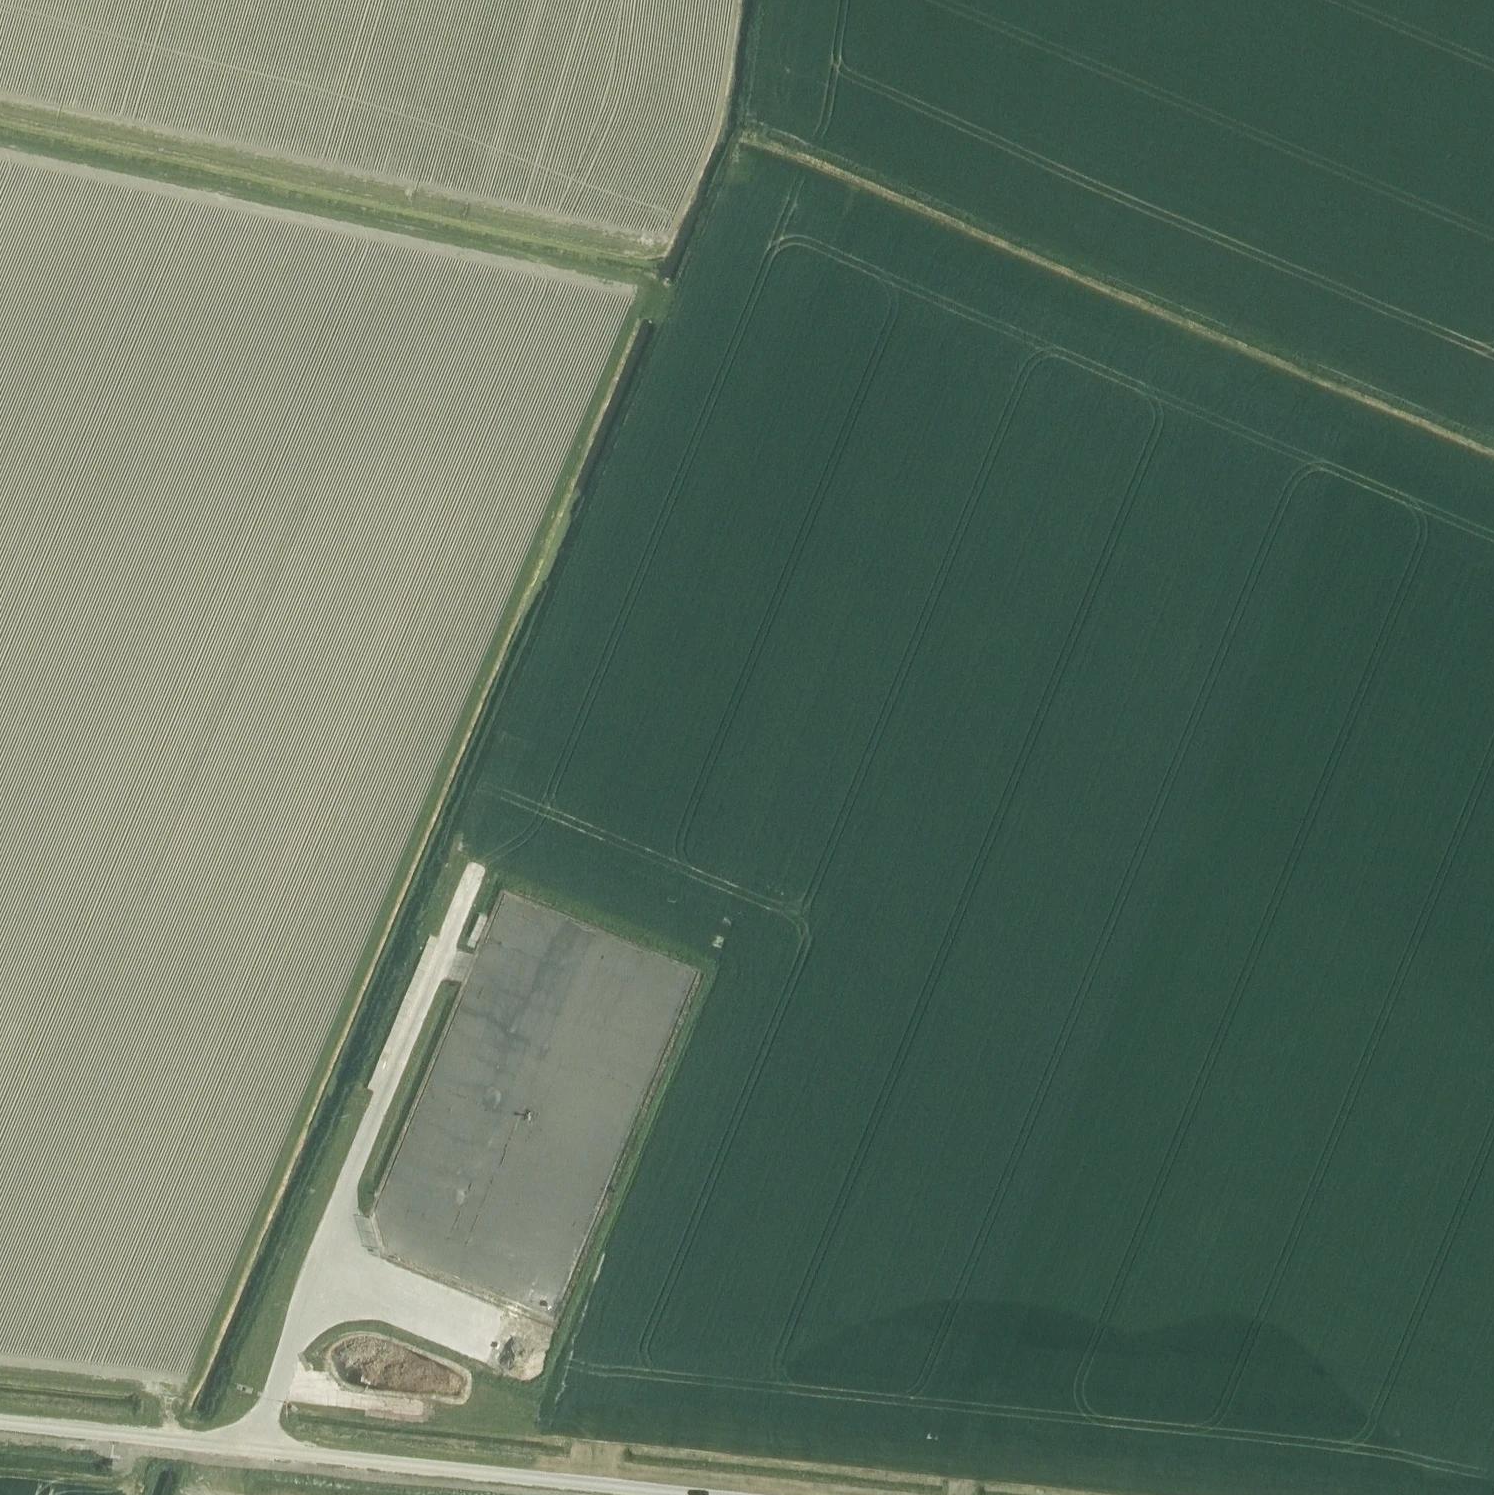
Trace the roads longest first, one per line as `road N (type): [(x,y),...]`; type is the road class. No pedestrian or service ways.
road 1 (unclassified): [(0,1423),(703,1494)]

